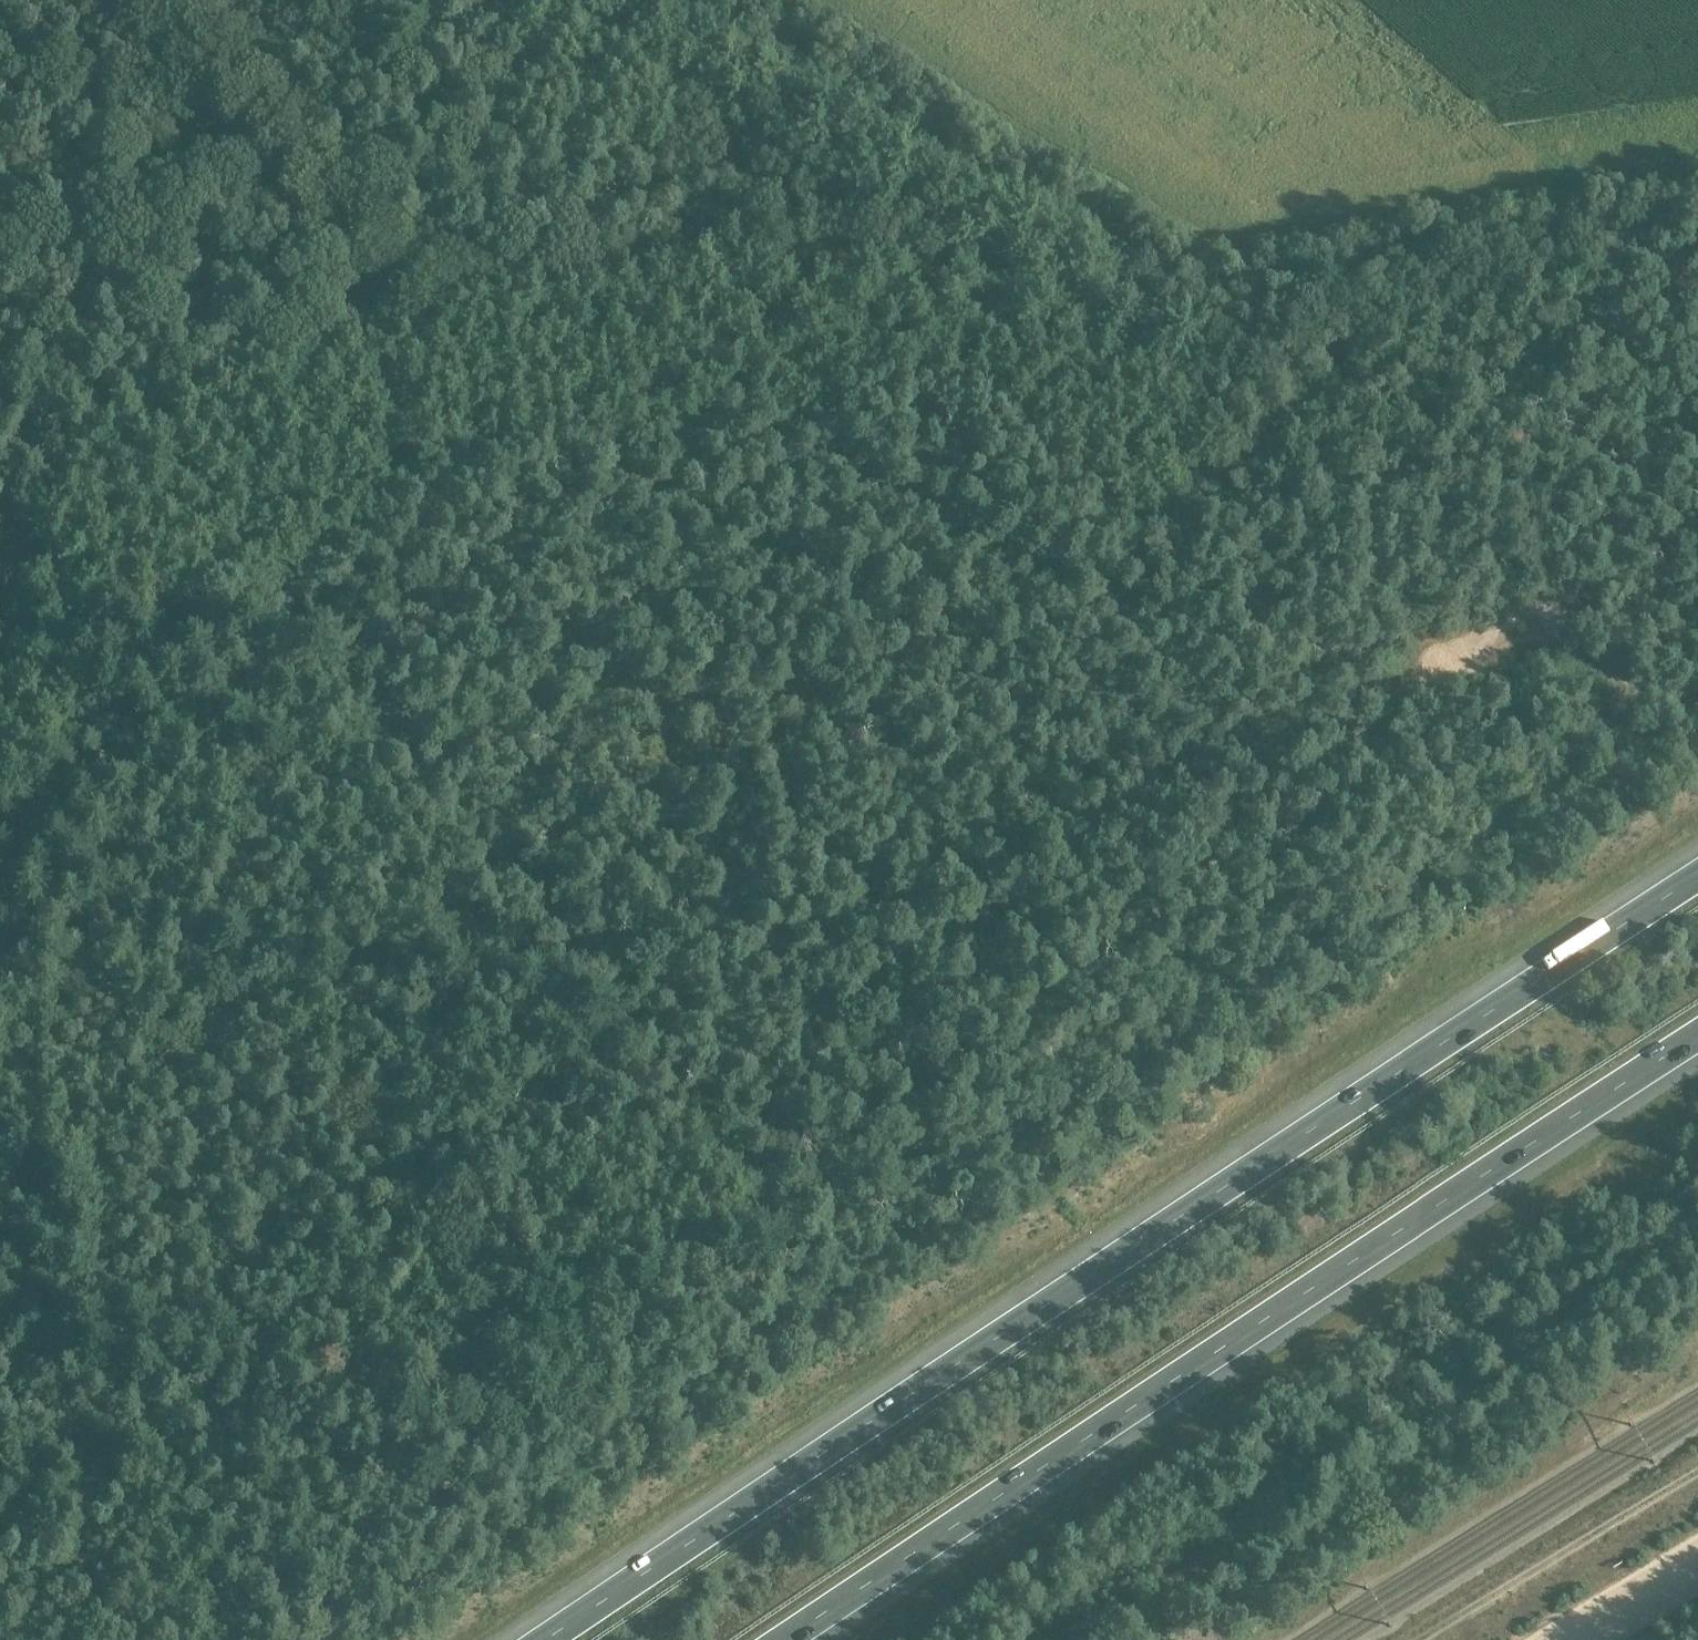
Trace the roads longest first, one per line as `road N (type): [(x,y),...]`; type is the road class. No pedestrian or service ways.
road 1 (motorway): [(1697,877),(546,1639)]
road 2 (motorway): [(792,1639),(1697,1040)]
road 3 (track): [(1422,1639),(1697,1474)]

